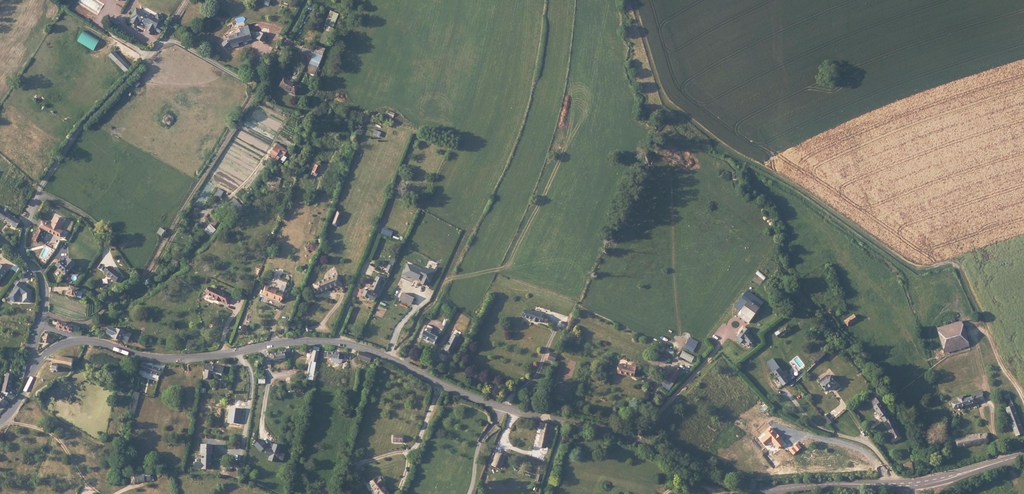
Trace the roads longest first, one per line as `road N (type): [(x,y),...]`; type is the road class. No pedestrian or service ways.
road 1 (secondary): [(77,340),(181,359),(335,342),(502,407),(639,440),(732,488),(907,484)]
road 2 (residential): [(306,0),(142,280),(90,323),(43,314)]

